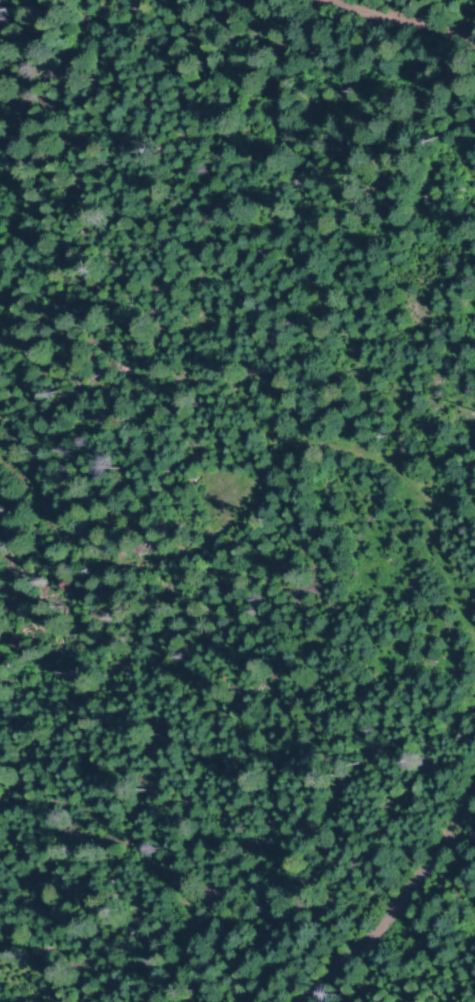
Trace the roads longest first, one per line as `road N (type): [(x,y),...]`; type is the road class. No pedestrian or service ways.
road 1 (track): [(474,654),(410,497),(367,459),(310,448),(291,455),(208,544),(182,555),(120,555),(87,545),(0,473)]
road 2 (track): [(293,1001),(387,903),(474,774)]
road 3 (track): [(474,47),(344,0)]

